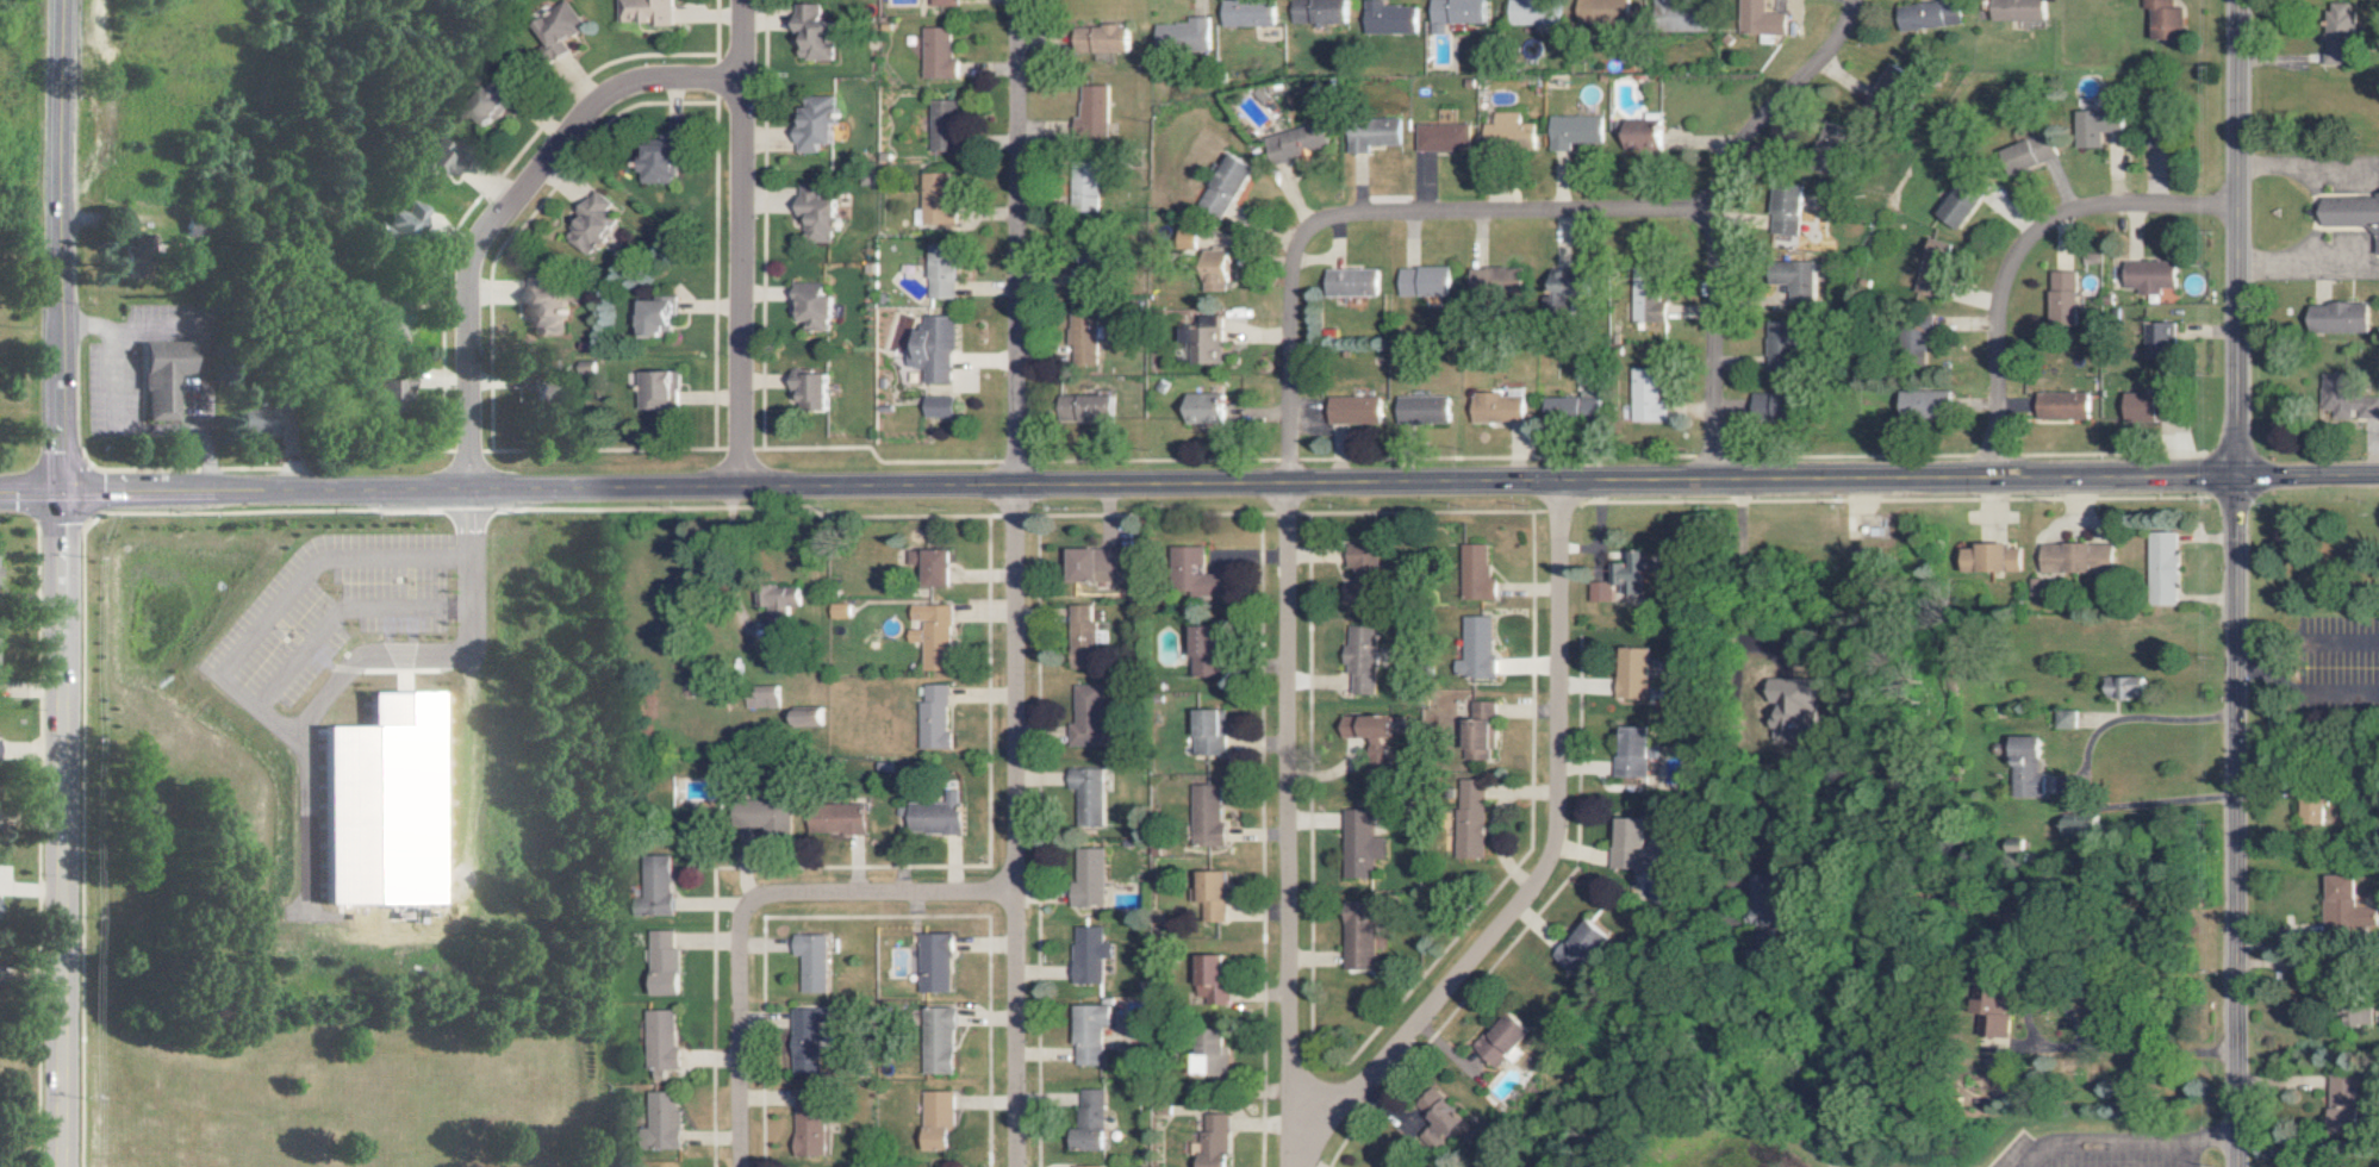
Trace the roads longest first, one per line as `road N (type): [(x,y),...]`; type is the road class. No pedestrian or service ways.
road 1 (tertiary): [(2378,478),(2213,473),(63,495)]
road 2 (residential): [(2238,0),(2236,1166)]
road 3 (residential): [(1558,482),(1557,820),(1549,867),(1290,1166)]
road 4 (residential): [(1287,483),(1290,1166)]
road 5 (residential): [(1017,487),(1015,1166)]
road 6 (tertiary): [(63,495),(62,1166)]
road 7 (residential): [(1708,212),(1319,220),(1296,252),(1293,276),(1287,483)]
road 8 (residential): [(736,76),(642,76),(610,88),(480,238),(467,282),(467,492)]
road 9 (residential): [(1856,0),(1827,52),(1749,133),(1708,212),(1713,480)]
road 10 (tertiary): [(63,0),(63,495)]
road 11 (residential): [(736,489),(736,0)]
road 12 (residential): [(1018,0),(1017,487)]
road 13 (residential): [(2235,208),(2081,211),(2045,226),(2017,254),(1997,317),(2000,478)]
road 14 (residential): [(1013,895),(771,895),(747,907)]
road 15 (residential): [(747,907),(740,934),(741,1166)]

